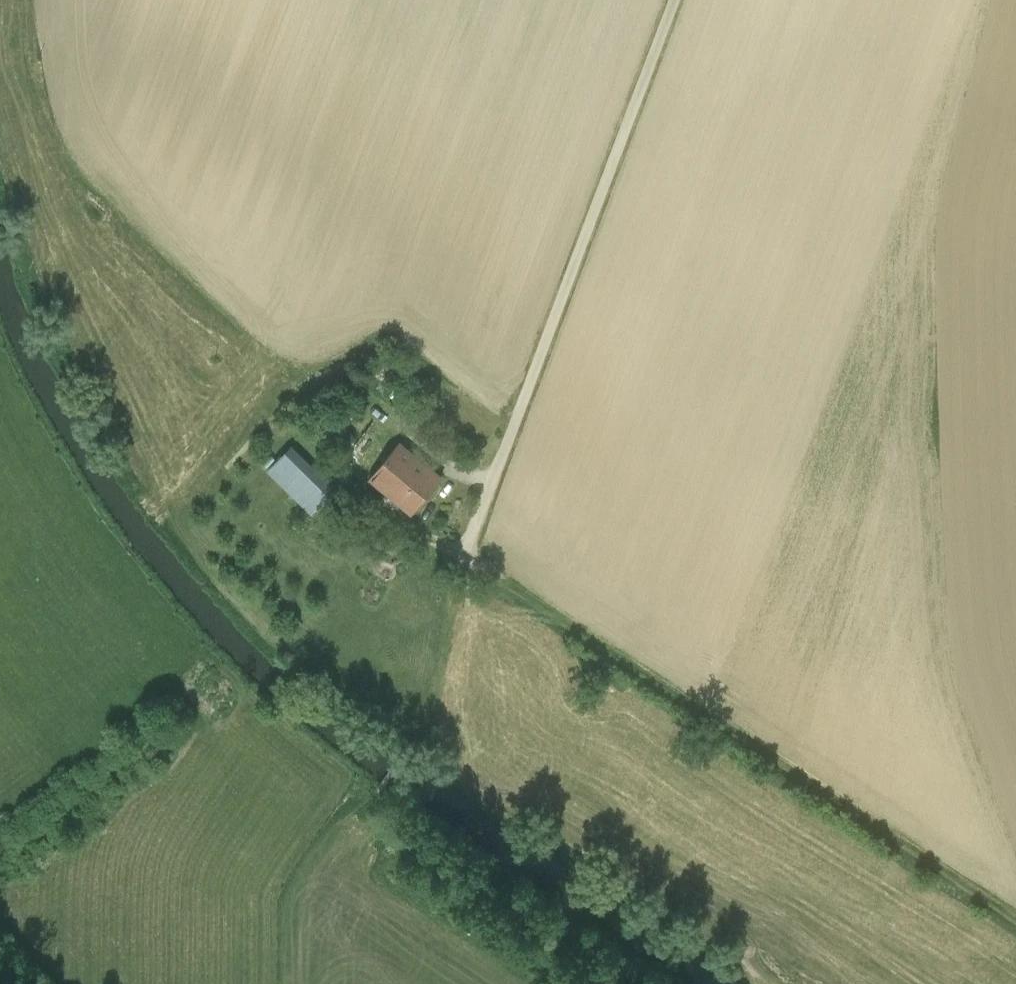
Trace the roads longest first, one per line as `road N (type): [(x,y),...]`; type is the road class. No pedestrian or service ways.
road 1 (track): [(1015,922),(461,561)]
road 2 (unclassified): [(672,0),(461,561)]

